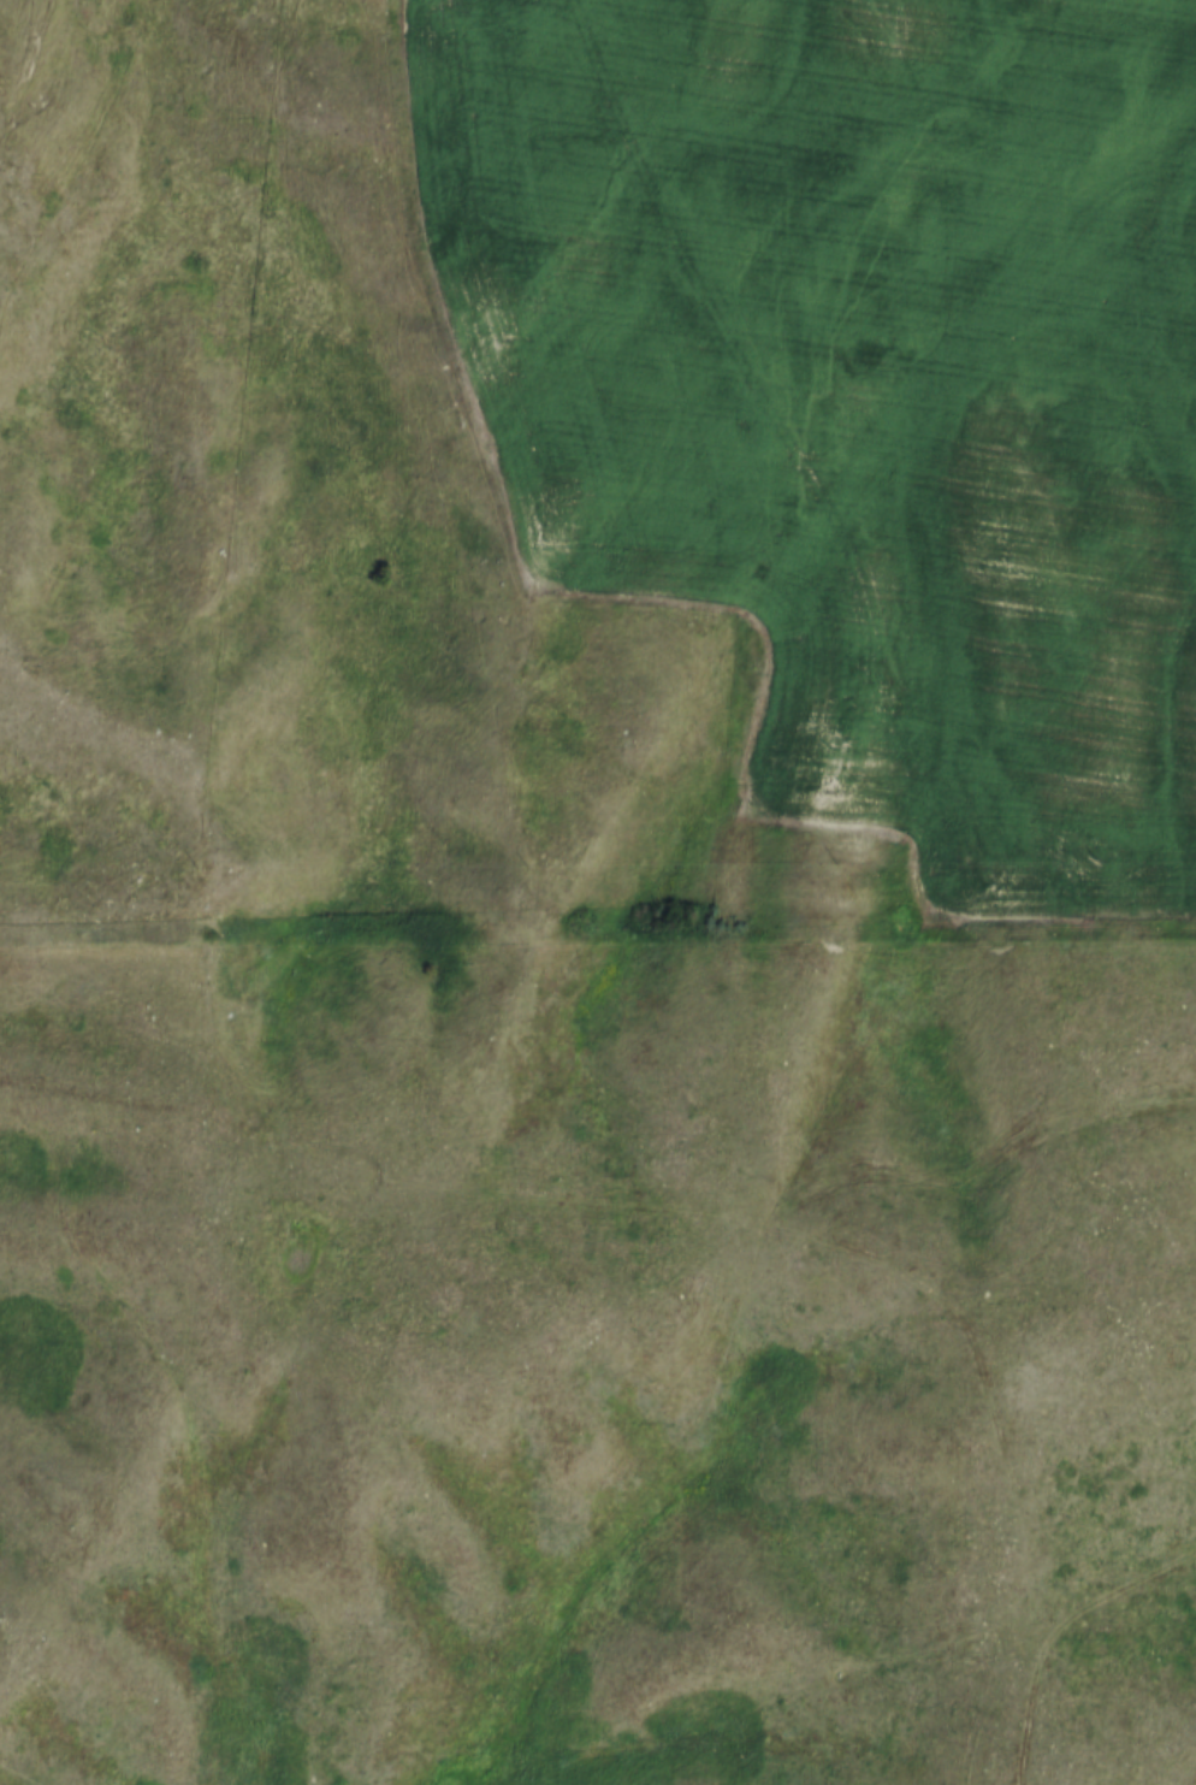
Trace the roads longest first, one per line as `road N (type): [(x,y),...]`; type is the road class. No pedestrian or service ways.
road 1 (track): [(1028,1784),(1031,1709),(1048,1653),(1078,1609),(1195,1550)]

